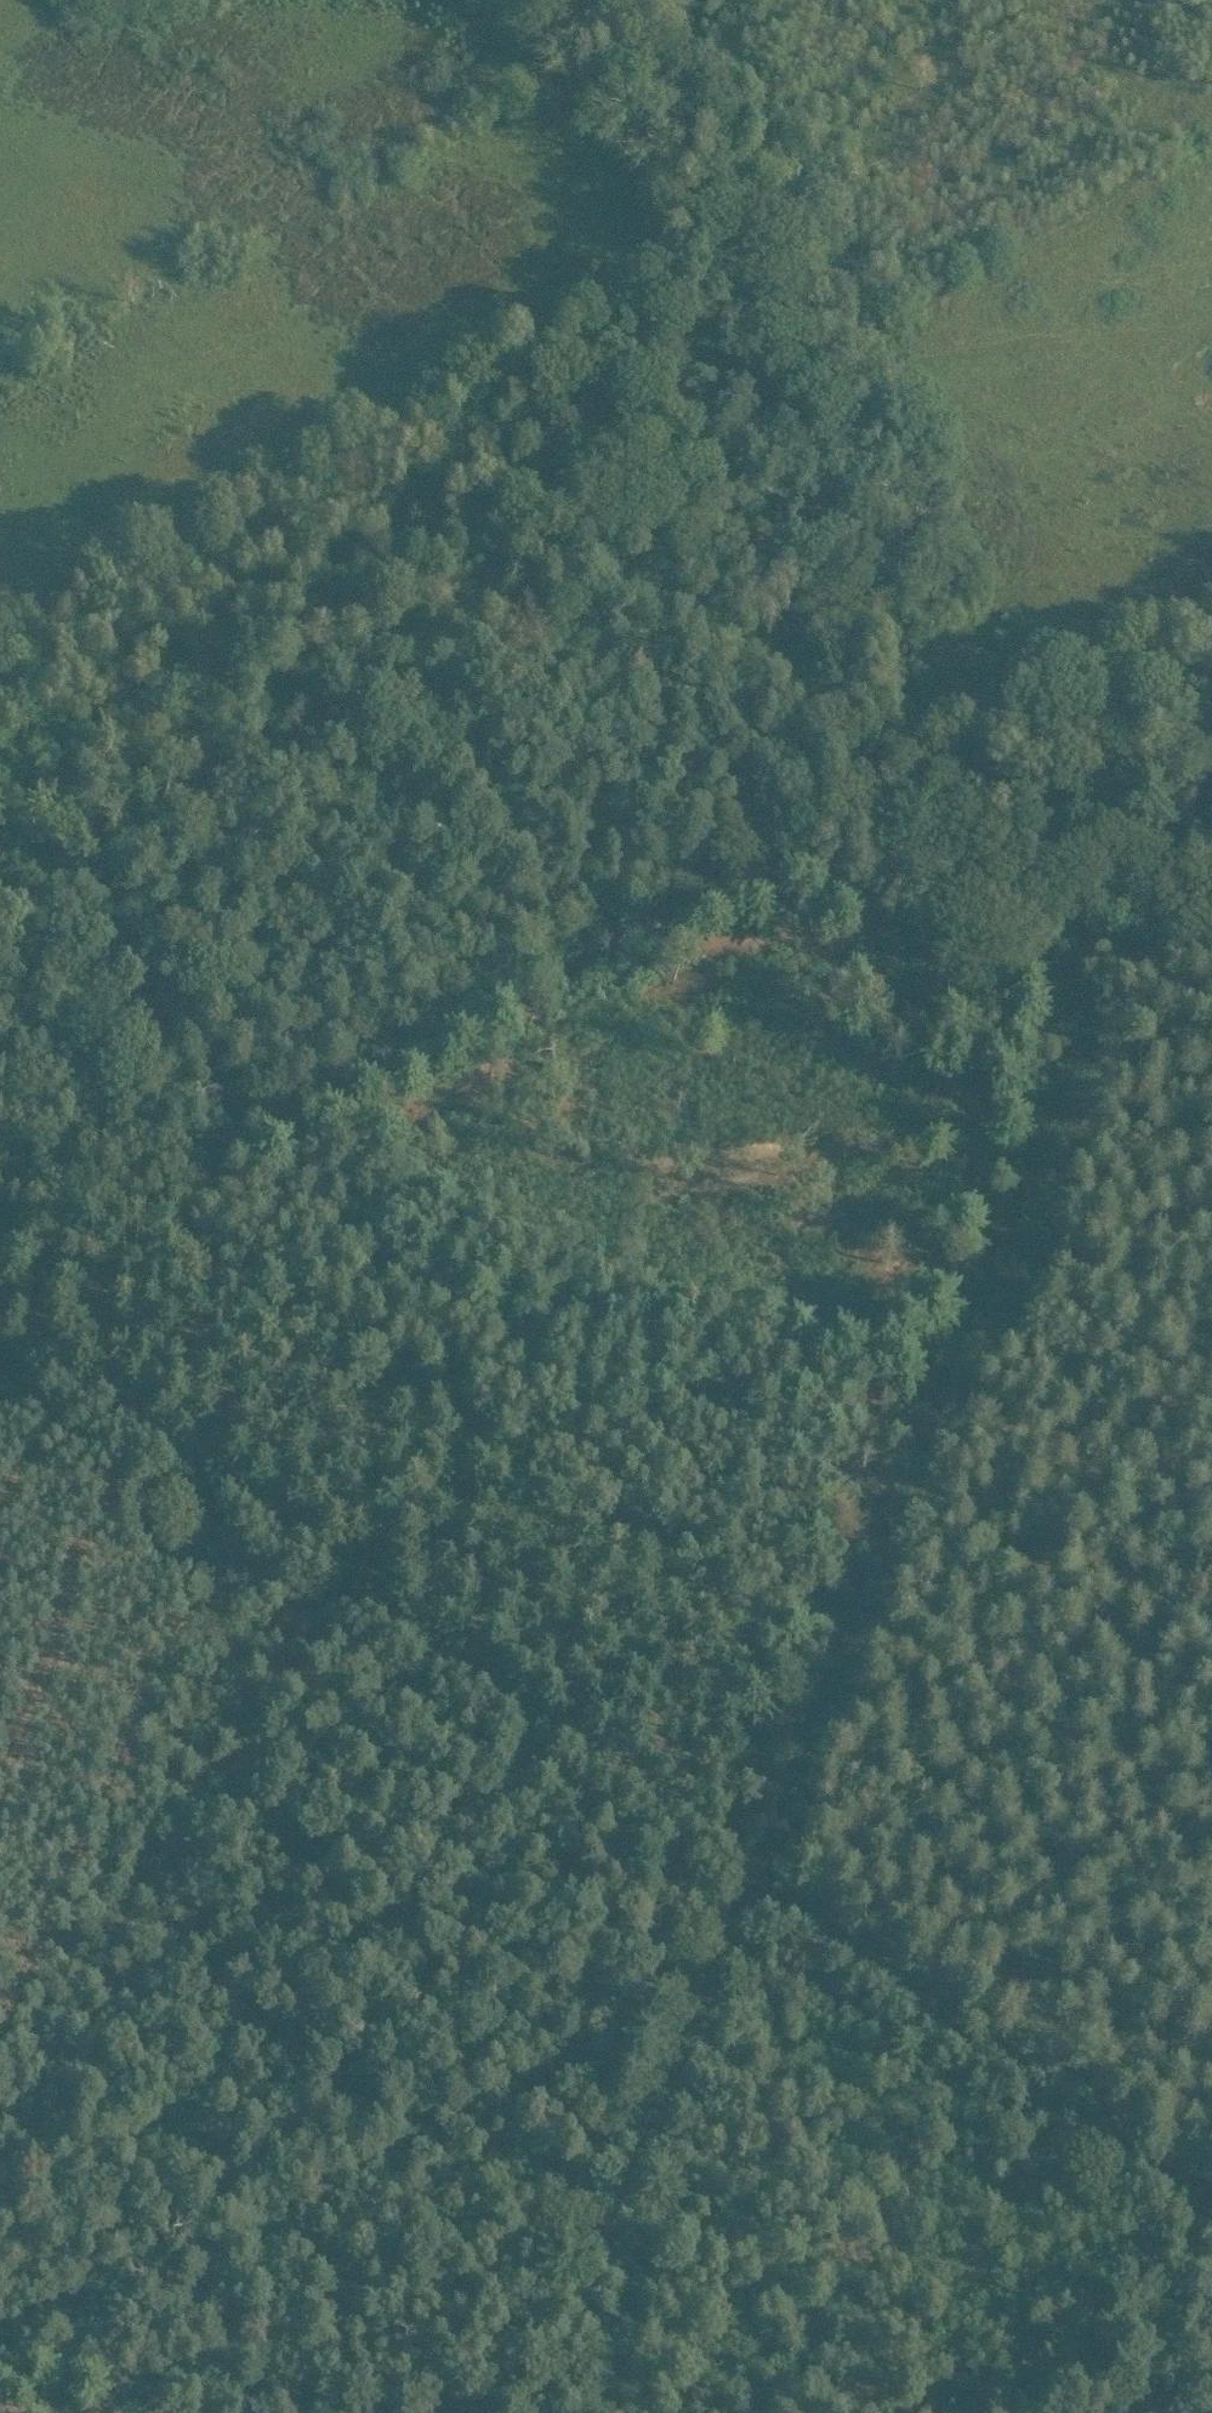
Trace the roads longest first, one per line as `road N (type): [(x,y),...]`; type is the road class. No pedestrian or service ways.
road 1 (track): [(662,0),(787,203),(861,282),(846,331)]

